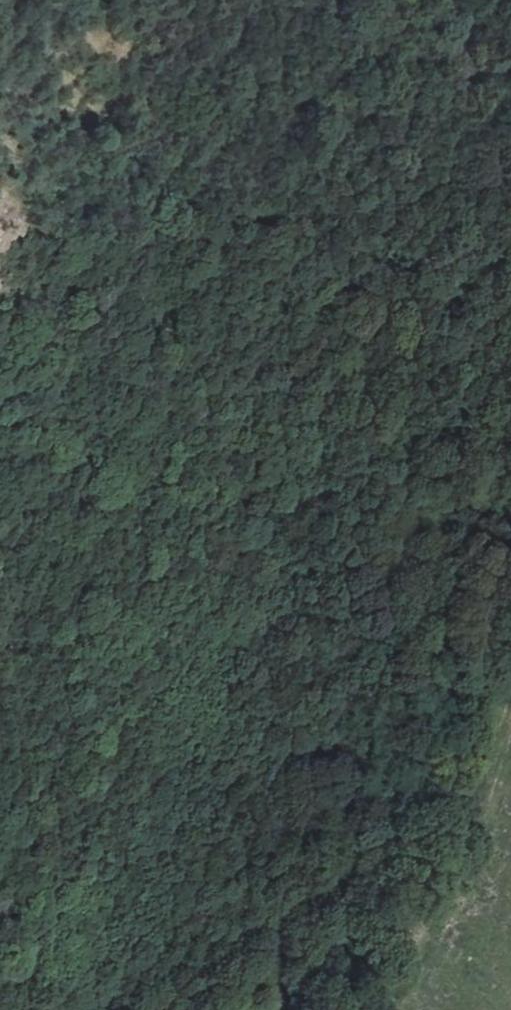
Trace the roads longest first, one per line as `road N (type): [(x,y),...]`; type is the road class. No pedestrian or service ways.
road 1 (track): [(510,581),(498,637),(435,769),(299,1009)]

